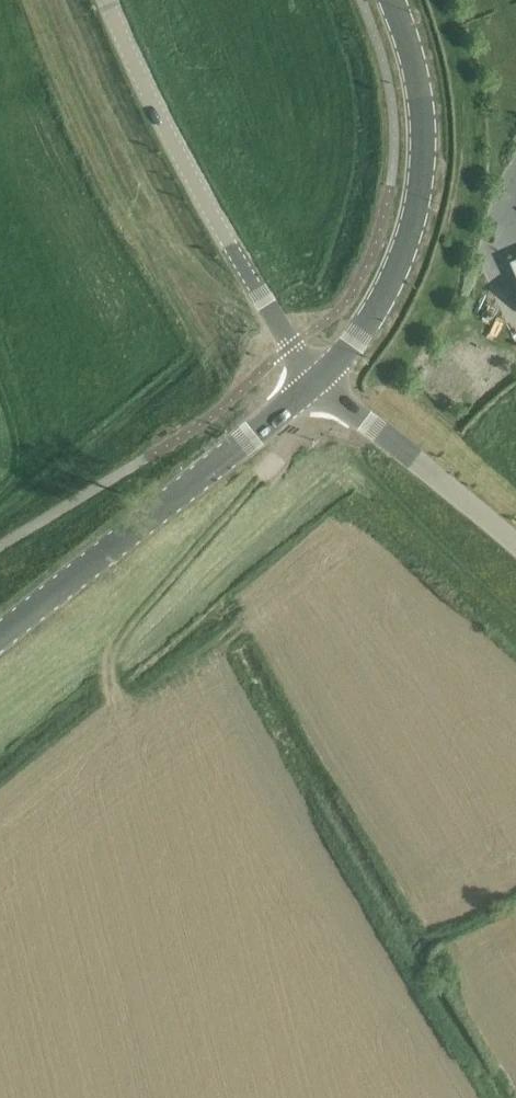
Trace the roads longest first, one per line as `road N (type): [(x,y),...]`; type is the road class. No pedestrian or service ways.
road 1 (secondary): [(313,386),(375,312),(412,227),(421,108),(392,0)]
road 2 (secondary): [(0,637),(313,386)]
road 3 (tertiary): [(280,332),(146,91),(107,0)]
road 4 (unclassified): [(515,547),(313,386)]

